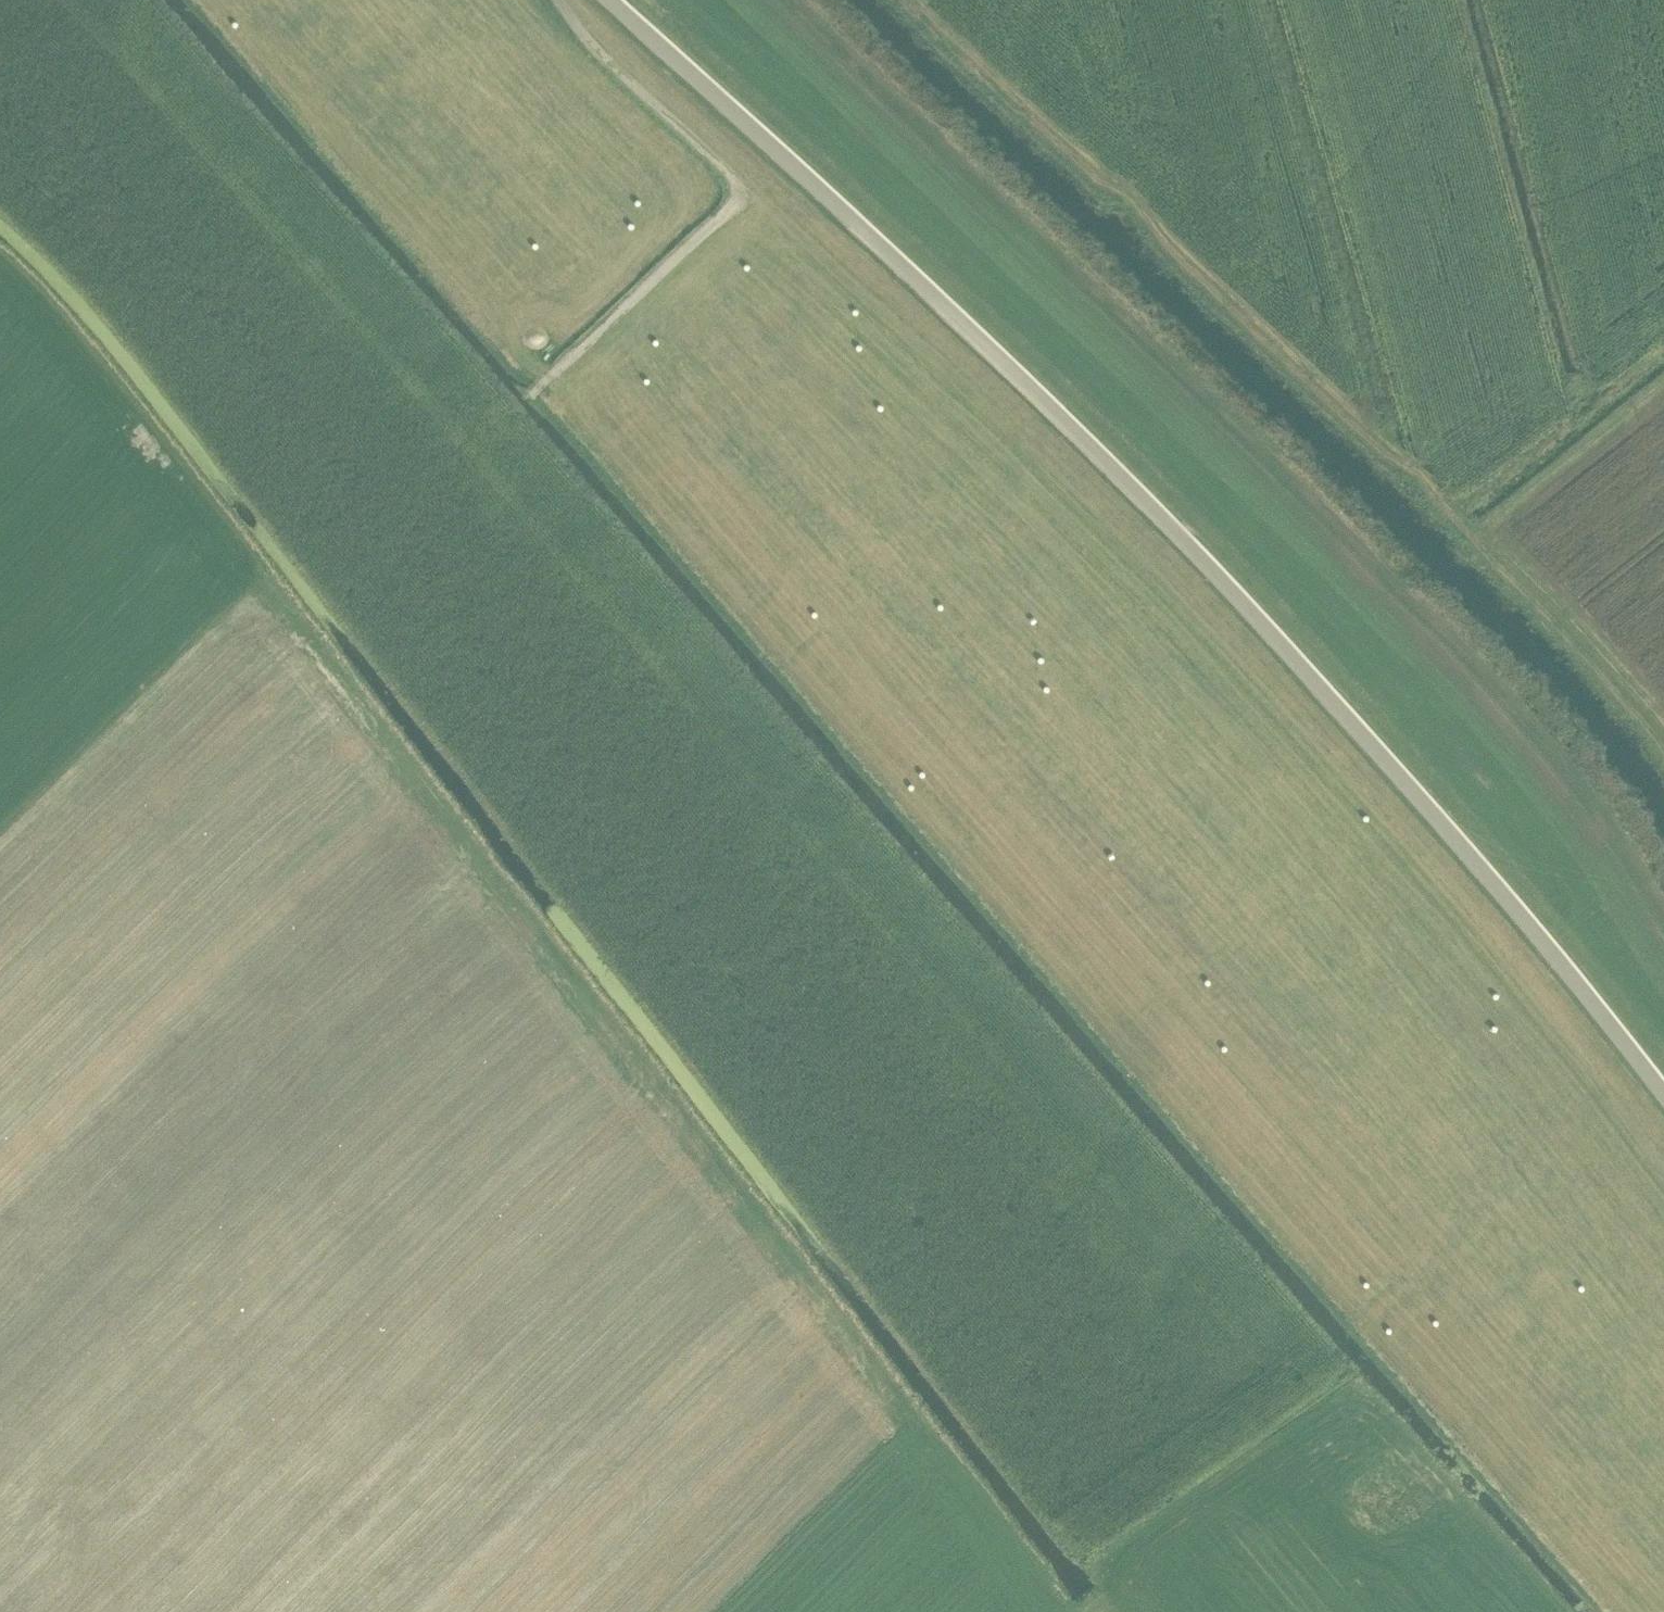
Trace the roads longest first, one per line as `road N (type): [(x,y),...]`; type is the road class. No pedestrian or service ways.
road 1 (unclassified): [(1663,1095),(1353,721),(1088,437),(610,0)]
road 2 (track): [(557,0),(598,53),(723,166),(733,198),(515,405)]

